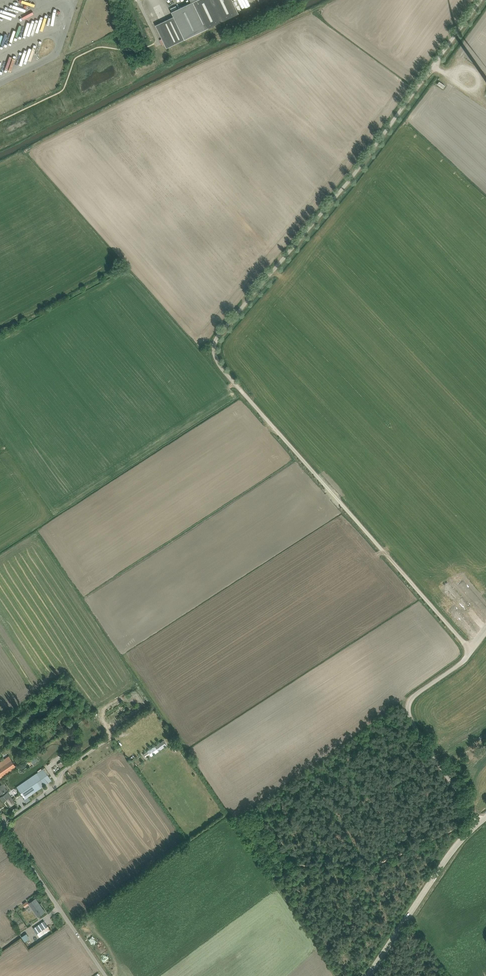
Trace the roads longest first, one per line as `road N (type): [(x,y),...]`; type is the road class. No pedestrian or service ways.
road 1 (unclassified): [(480,0),(368,155),(217,336),(214,351),(471,650)]
road 2 (unclassified): [(476,822),(408,706),(471,650)]
road 3 (unclassified): [(108,975),(0,819)]
road 4 (tertiary): [(476,822),(367,975)]

